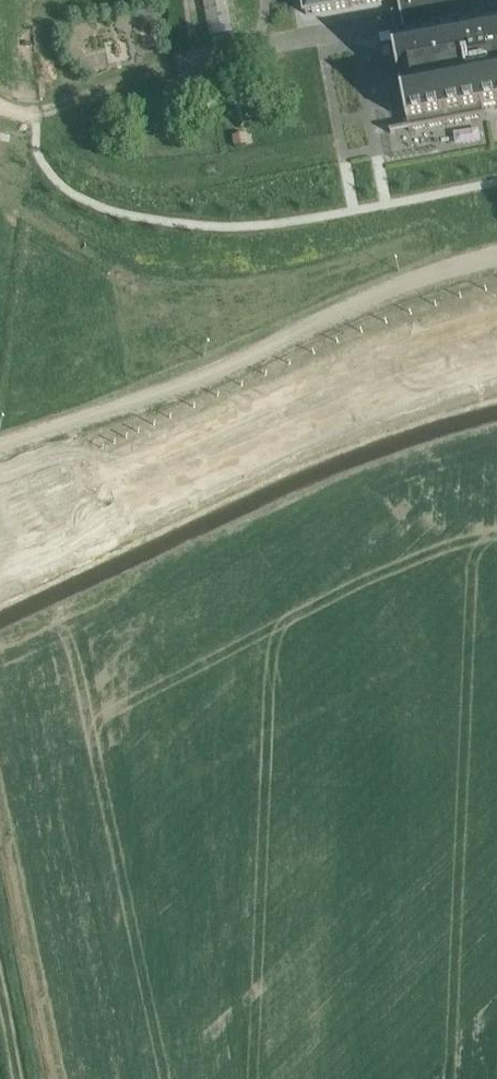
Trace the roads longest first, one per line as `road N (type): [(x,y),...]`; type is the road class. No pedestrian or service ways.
road 1 (unclassified): [(0,471),(378,298),(496,261)]
road 2 (unclassified): [(0,586),(327,434),(496,376)]
road 3 (tertiary): [(496,319),(425,338),(276,399),(0,527)]

